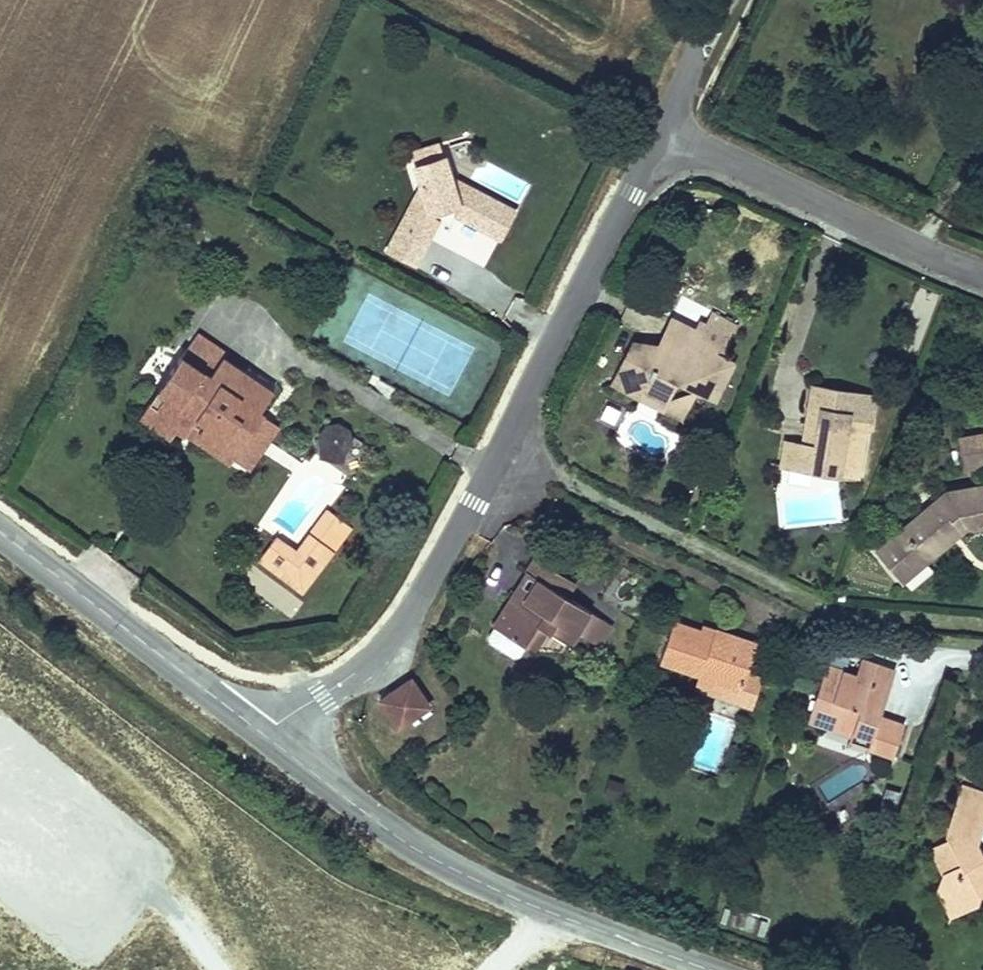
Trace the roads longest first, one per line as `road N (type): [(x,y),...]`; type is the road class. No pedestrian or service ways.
road 1 (tertiary): [(265,735),(398,628),(506,441),(665,124)]
road 2 (tertiary): [(710,969),(459,874),(265,735)]
road 3 (residential): [(665,124),(924,252),(982,273)]
road 4 (tertiary): [(265,735),(0,534)]
road 5 (tertiary): [(665,124),(723,0)]

